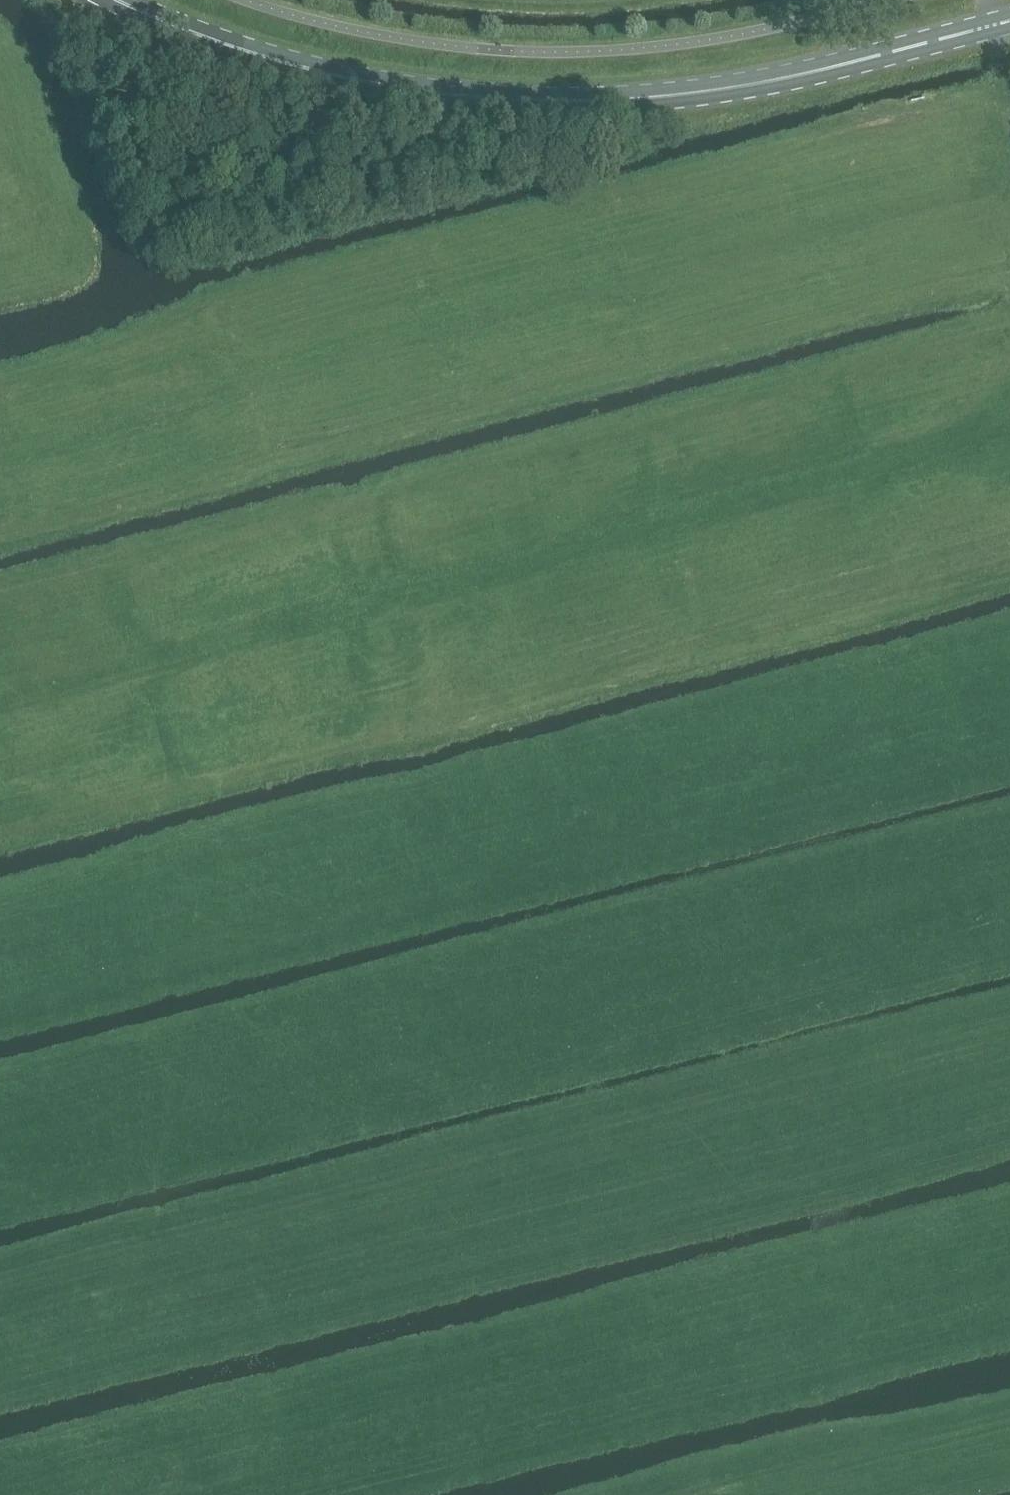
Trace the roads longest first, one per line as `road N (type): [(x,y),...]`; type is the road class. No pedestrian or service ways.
road 1 (track): [(0,706),(899,465),(1009,416)]
road 2 (secondary): [(122,0),(278,63),(434,95),(512,101),(665,100),(744,89),(1009,25)]

